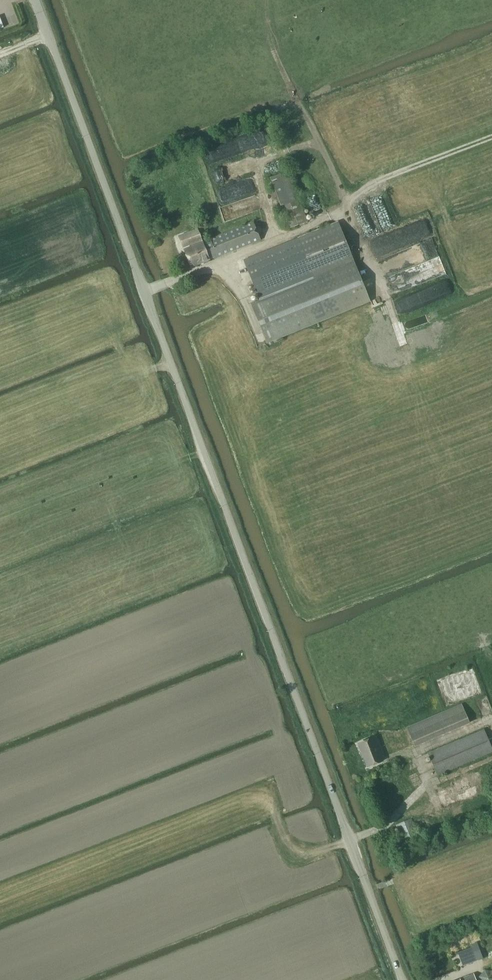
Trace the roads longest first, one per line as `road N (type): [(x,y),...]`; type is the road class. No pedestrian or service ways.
road 1 (unclassified): [(403,979),(36,0)]
road 2 (track): [(339,216),(390,175),(491,136)]

